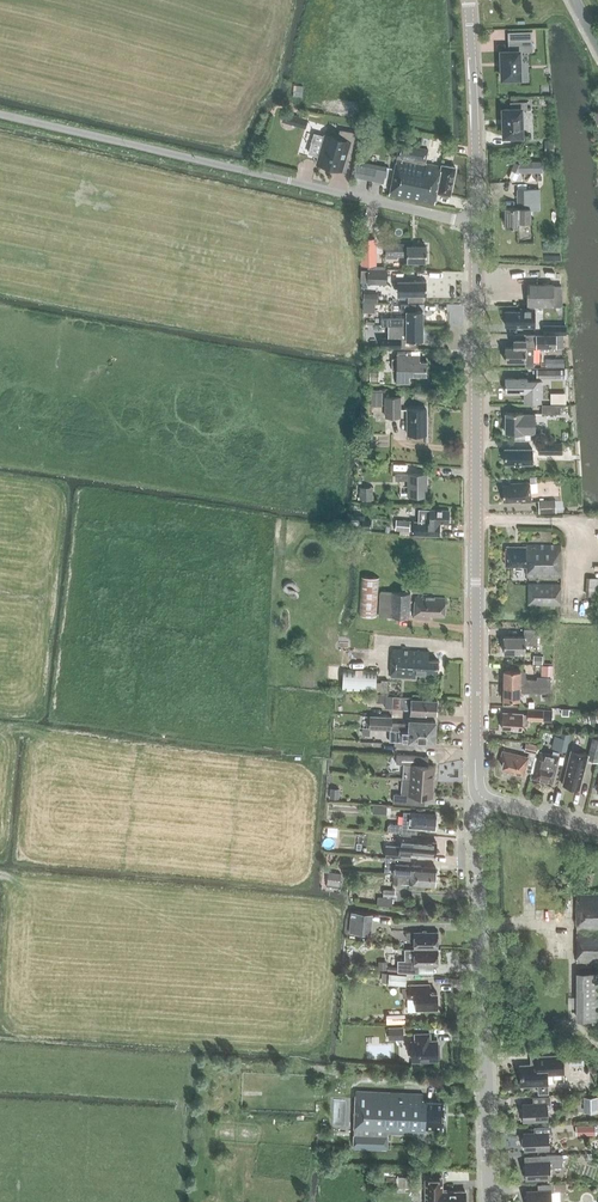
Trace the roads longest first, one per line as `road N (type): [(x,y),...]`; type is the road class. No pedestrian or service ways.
road 1 (secondary): [(484,799),(475,778),(476,222)]
road 2 (unclassified): [(476,222),(0,115)]
road 3 (tertiary): [(491,1201),(476,829),(484,799)]
road 4 (secondary): [(476,222),(468,0)]

